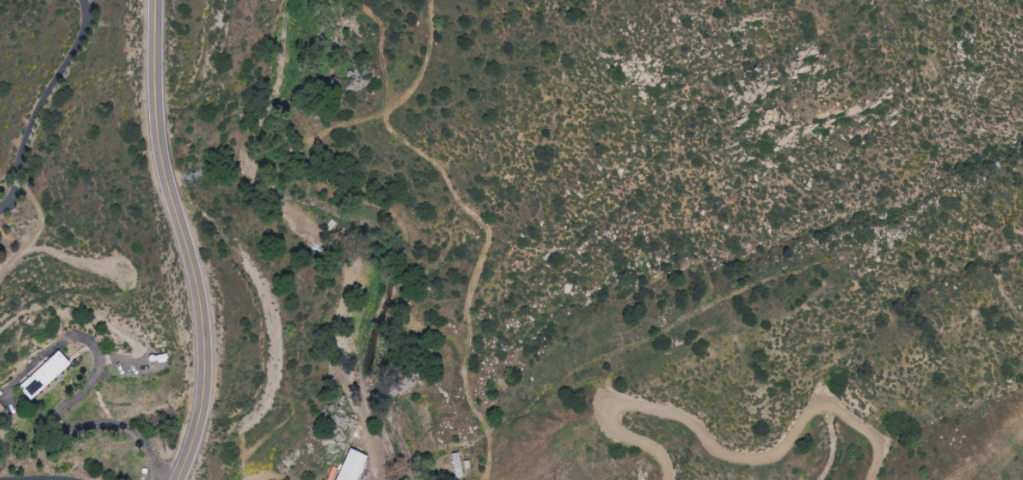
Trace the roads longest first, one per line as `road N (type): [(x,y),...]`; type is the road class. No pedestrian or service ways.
road 1 (secondary): [(179,479),(206,388),(201,296),(169,146),(163,0)]

